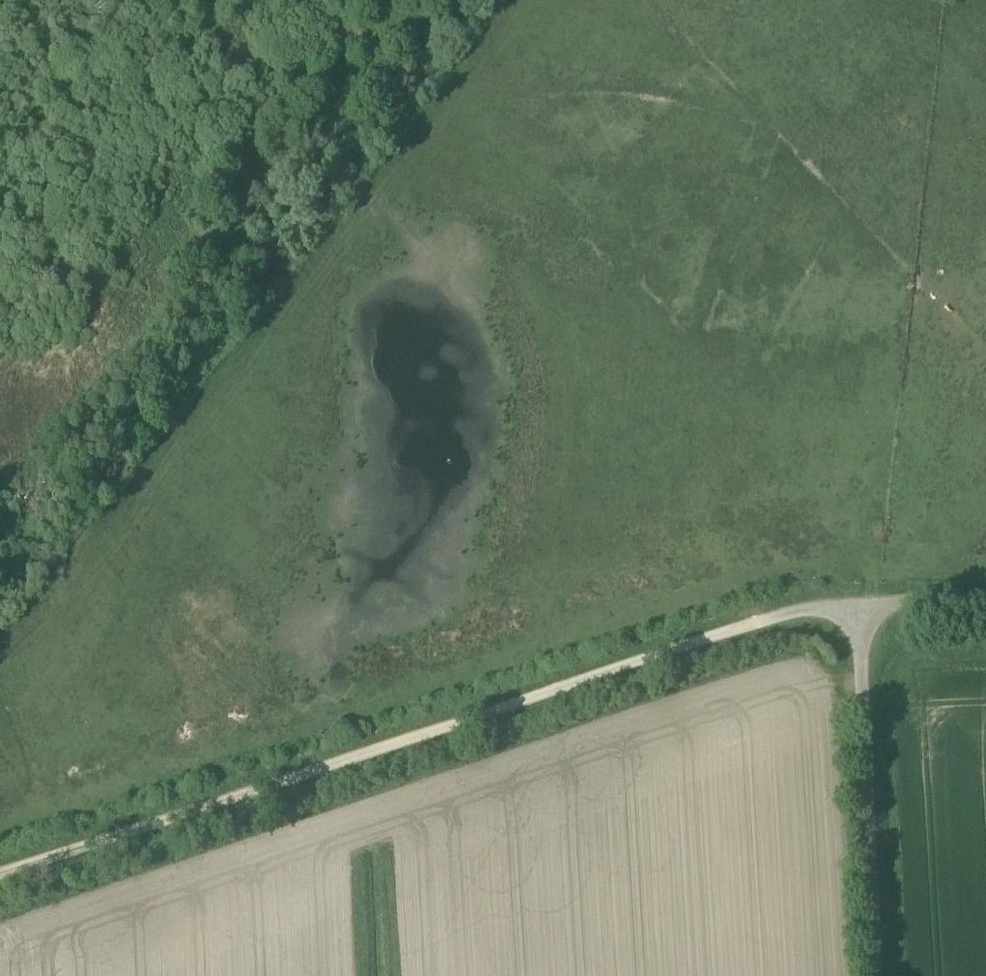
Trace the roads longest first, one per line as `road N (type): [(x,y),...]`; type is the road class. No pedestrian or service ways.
road 1 (track): [(857,608),(795,615),(0,875)]
road 2 (unclassified): [(985,606),(857,608),(877,975)]

